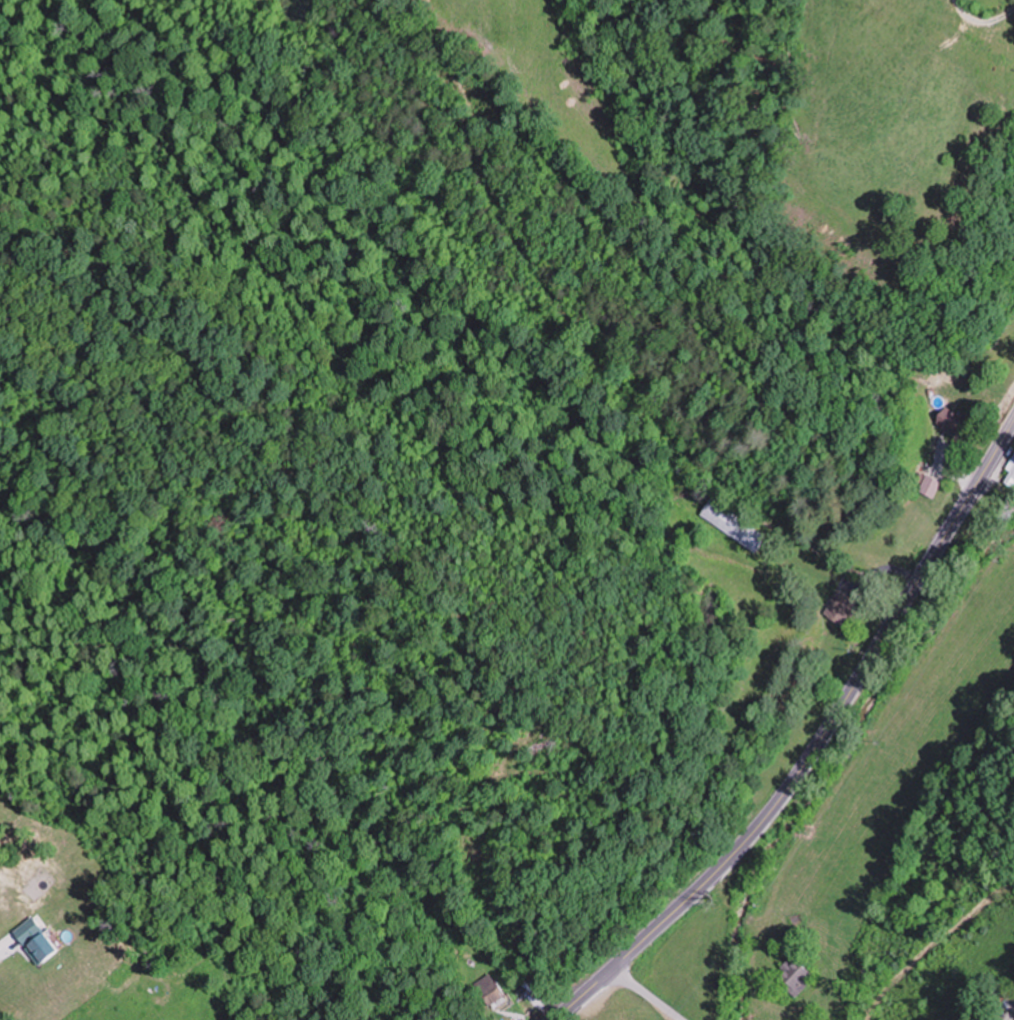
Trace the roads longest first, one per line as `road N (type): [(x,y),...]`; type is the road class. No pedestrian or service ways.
road 1 (primary): [(555,1019),(692,896),(771,810),(1013,420)]

